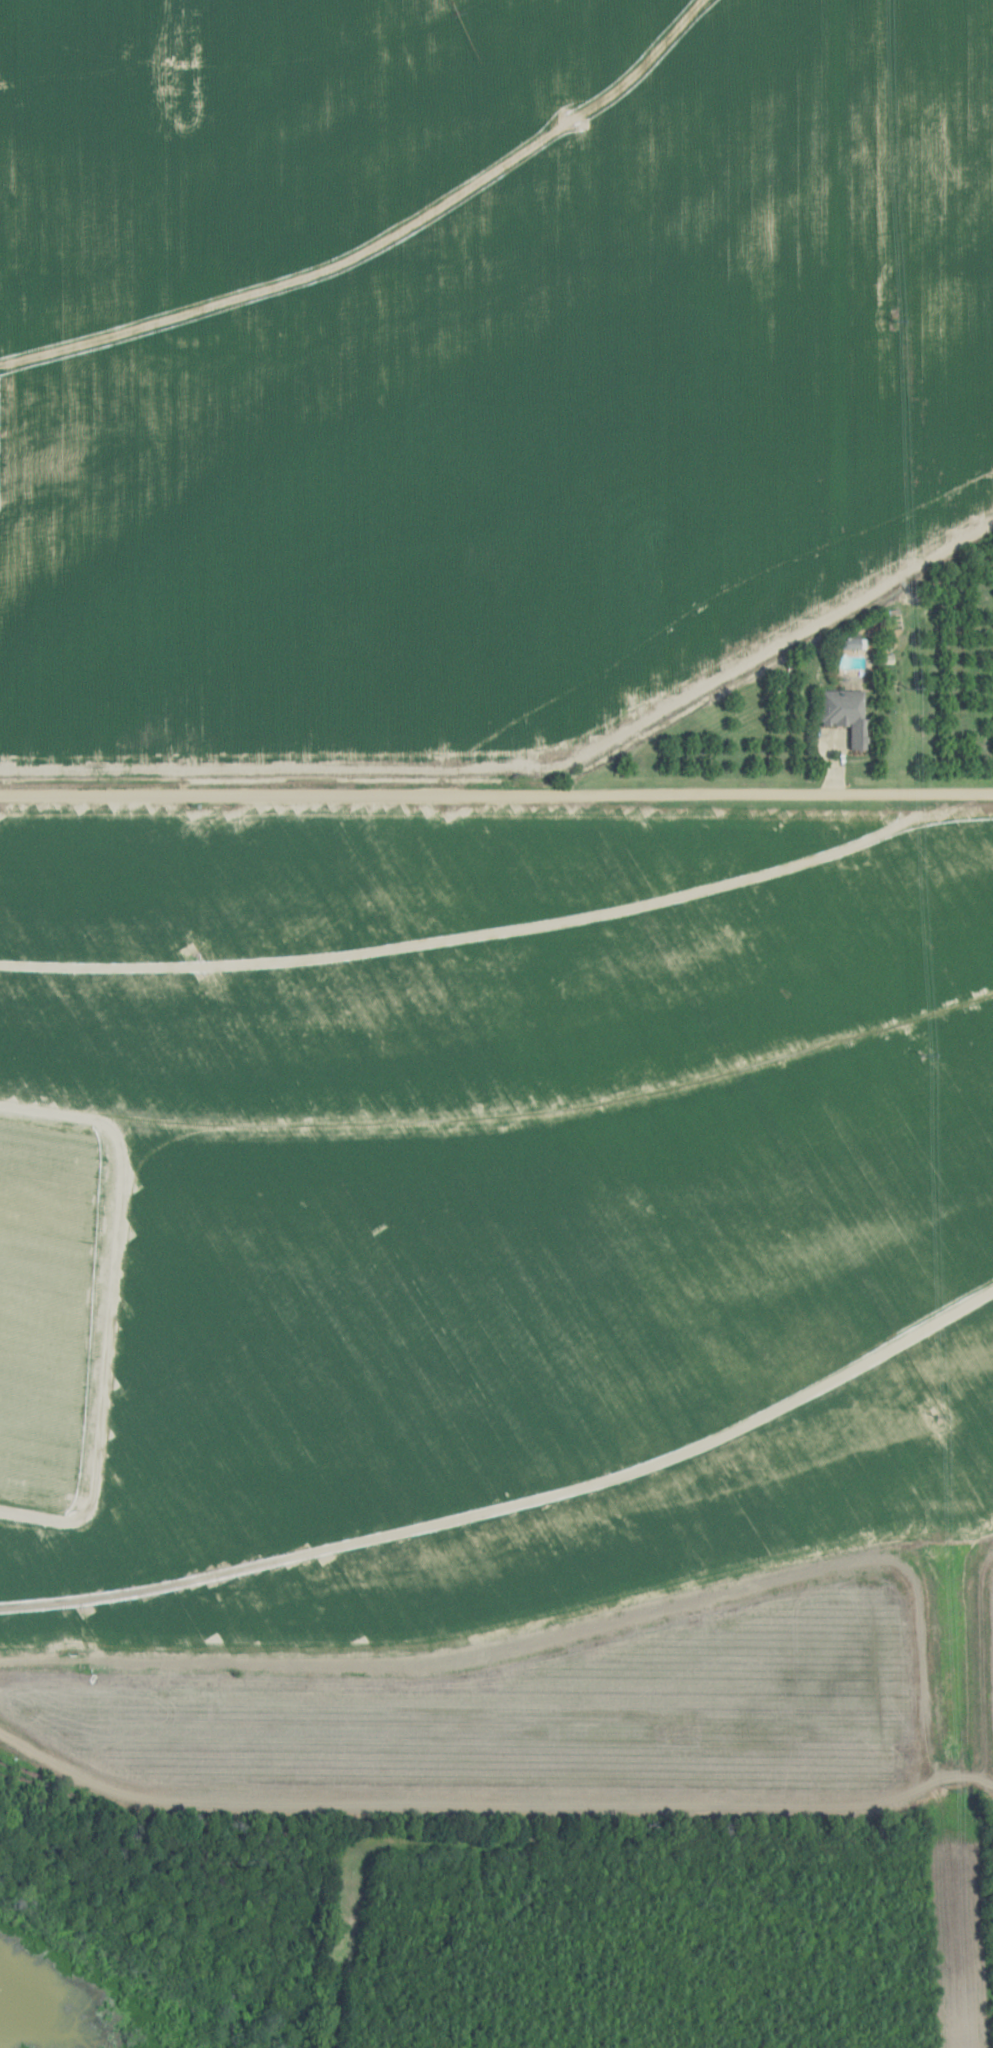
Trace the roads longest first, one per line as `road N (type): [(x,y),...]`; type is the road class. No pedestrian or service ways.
road 1 (track): [(0,1610),(158,1593),(451,1526),(700,1453),(992,1304)]
road 2 (track): [(0,1734),(96,1788),(158,1807),(865,1814),(992,1806)]
road 3 (residential): [(0,789),(992,793)]

